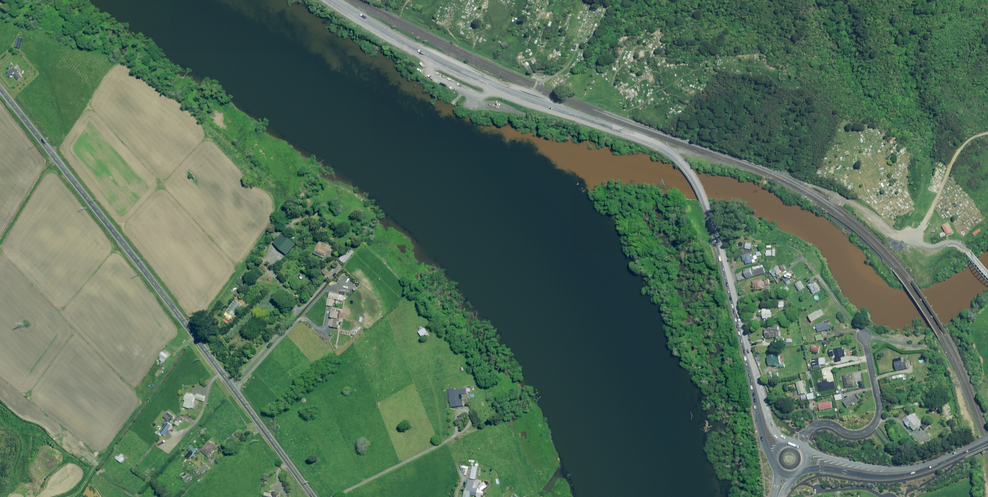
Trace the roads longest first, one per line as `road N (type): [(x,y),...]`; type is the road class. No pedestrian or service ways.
road 1 (secondary): [(750,364),(707,207),(676,158),(467,75),(332,0)]
road 2 (tertiary): [(0,88),(313,496)]
road 3 (residential): [(800,444),(821,423),(857,434),(875,423),(864,338)]
road 4 (secondary): [(926,467),(892,476),(806,469)]
road 5 (secondary): [(807,451),(854,464),(926,467)]

